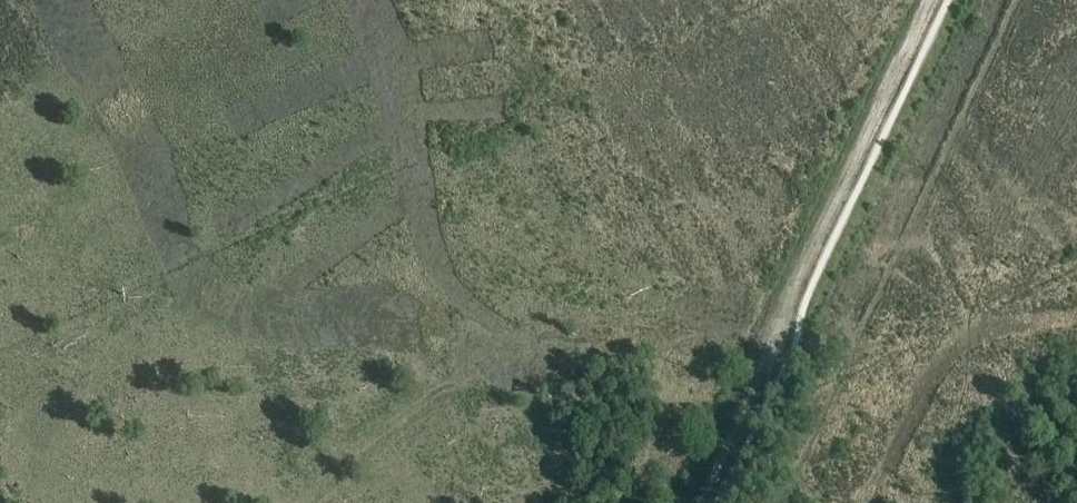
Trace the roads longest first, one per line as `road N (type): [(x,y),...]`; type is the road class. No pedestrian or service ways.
road 1 (track): [(701,502),(778,345),(790,295),(933,0)]

